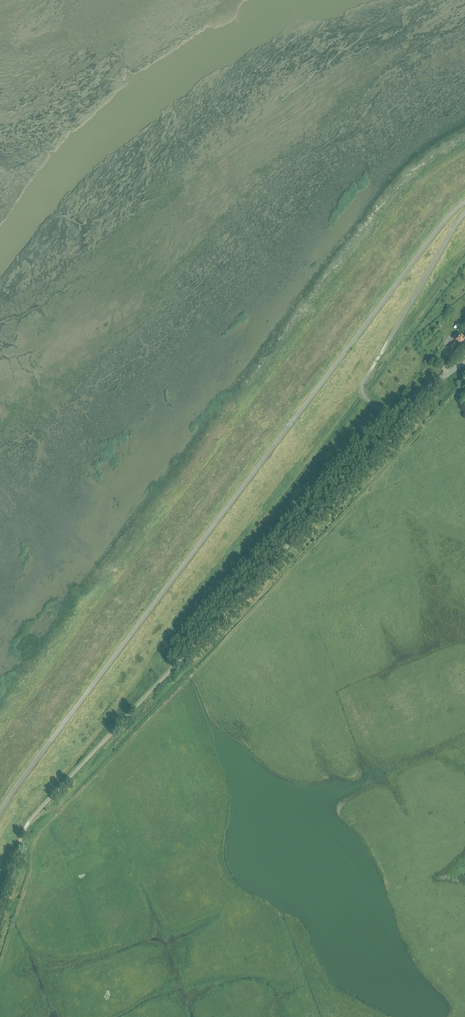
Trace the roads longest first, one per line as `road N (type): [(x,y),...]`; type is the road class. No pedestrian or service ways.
road 1 (unclassified): [(0,815),(464,205)]
road 2 (unclassified): [(0,905),(35,816),(435,384)]
road 3 (track): [(0,329),(9,331),(351,128),(407,128),(464,115)]
road 4 (unclassified): [(435,384),(394,410),(377,408),(362,391),(464,215)]

